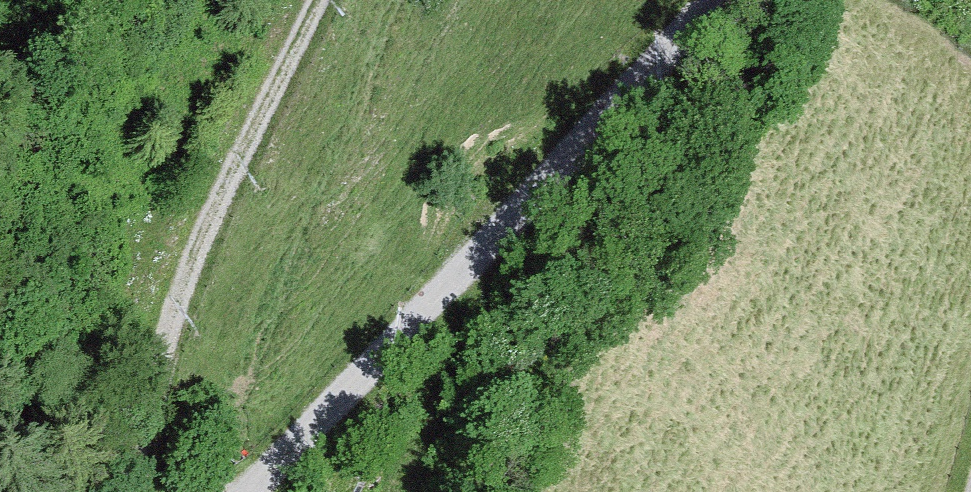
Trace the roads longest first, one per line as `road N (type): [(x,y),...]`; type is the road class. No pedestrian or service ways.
road 1 (unclassified): [(245,491),(522,213),(716,0)]
road 2 (track): [(133,491),(132,460),(209,234),(331,0)]
road 3 (track): [(482,253),(469,317),(392,491)]

